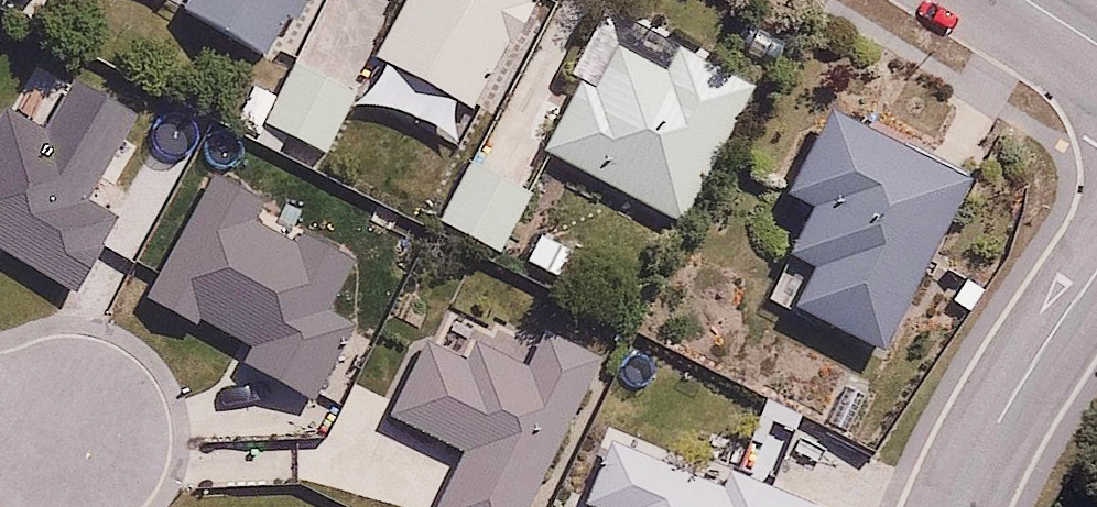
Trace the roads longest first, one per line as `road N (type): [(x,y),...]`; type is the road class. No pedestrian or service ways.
road 1 (residential): [(950,506),(1096,273)]

